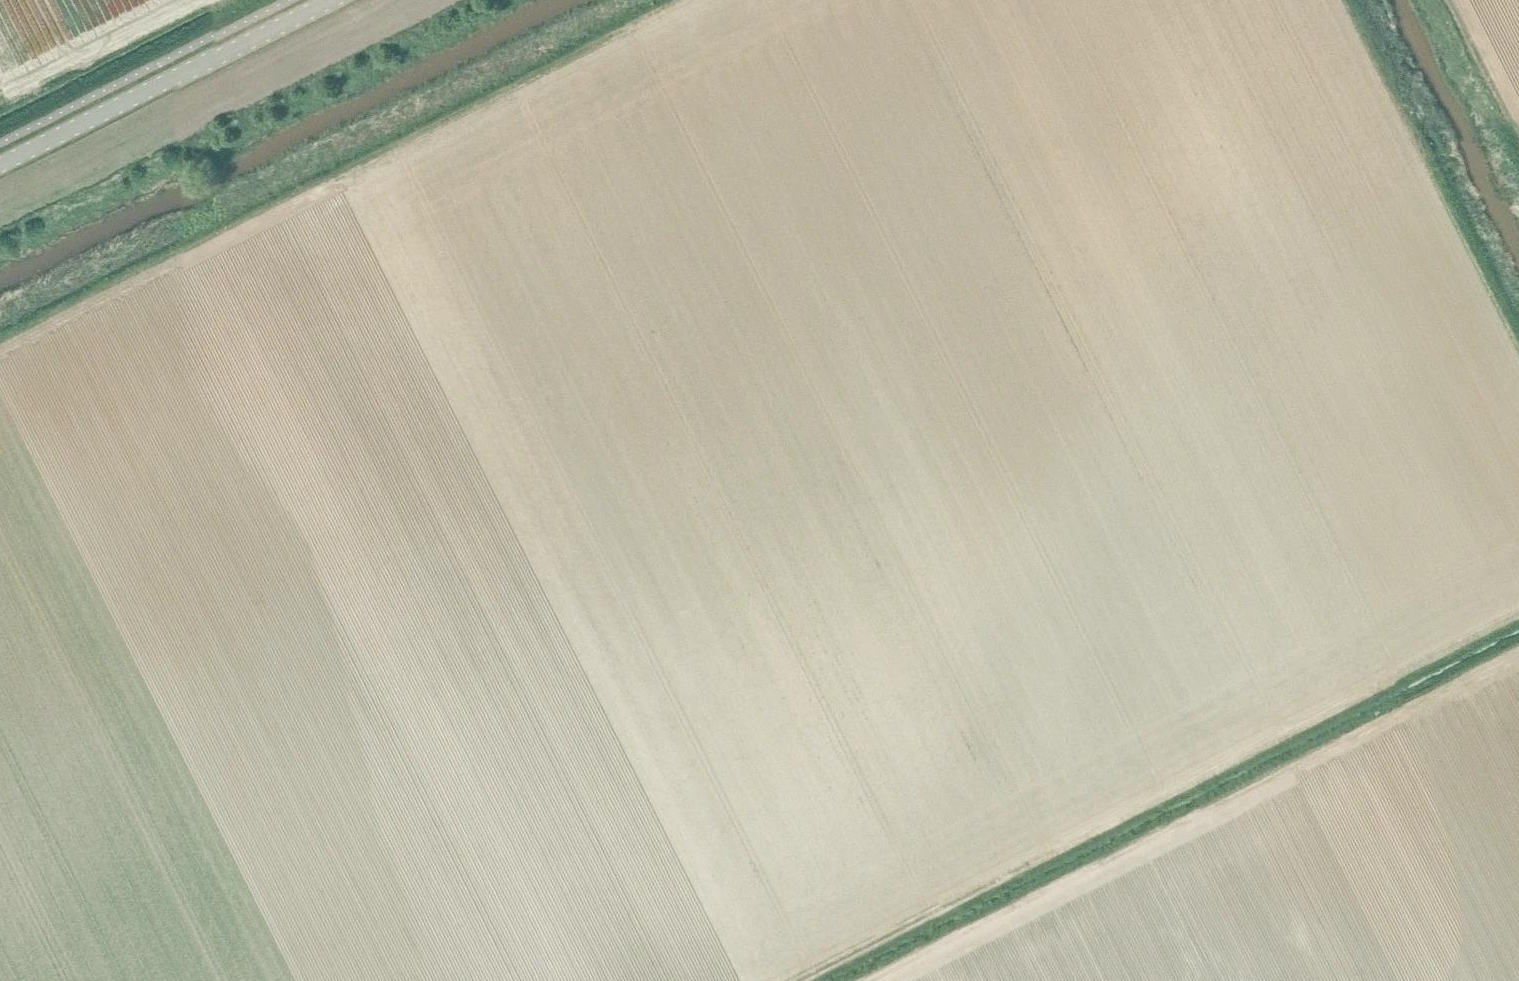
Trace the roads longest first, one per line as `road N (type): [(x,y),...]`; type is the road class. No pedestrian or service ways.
road 1 (unclassified): [(0,165),(328,0)]
road 2 (track): [(1518,117),(1461,0)]

